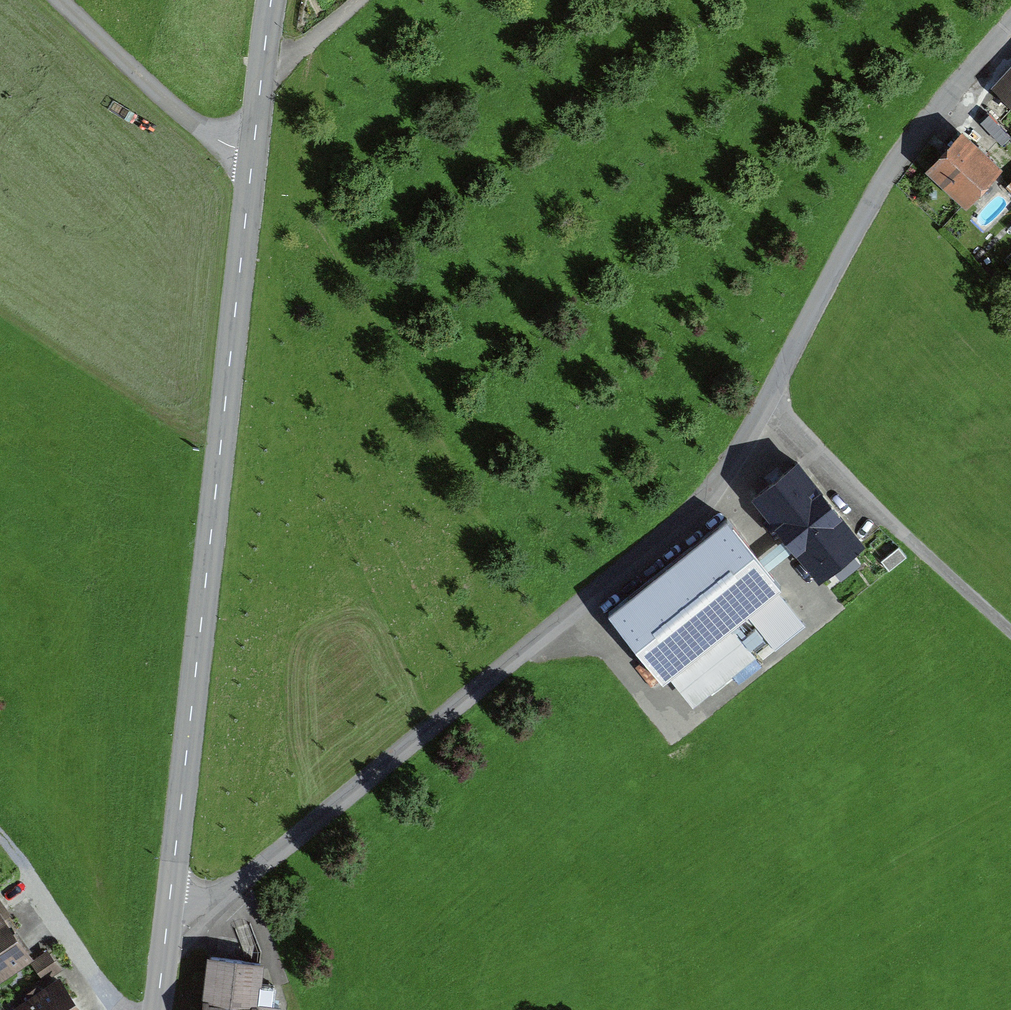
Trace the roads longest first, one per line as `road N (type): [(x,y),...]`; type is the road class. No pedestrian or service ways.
road 1 (track): [(1010,27),(882,185),(748,443),(712,496),(223,893),(170,901)]
road 2 (tertiary): [(254,150),(156,1009)]
road 3 (track): [(770,402),(1010,633)]
road 4 (unclassified): [(62,0),(202,131),(254,150)]
road 5 (residential): [(34,879),(88,968),(129,1009)]
road 6 (tertiary): [(271,0),(254,150)]

